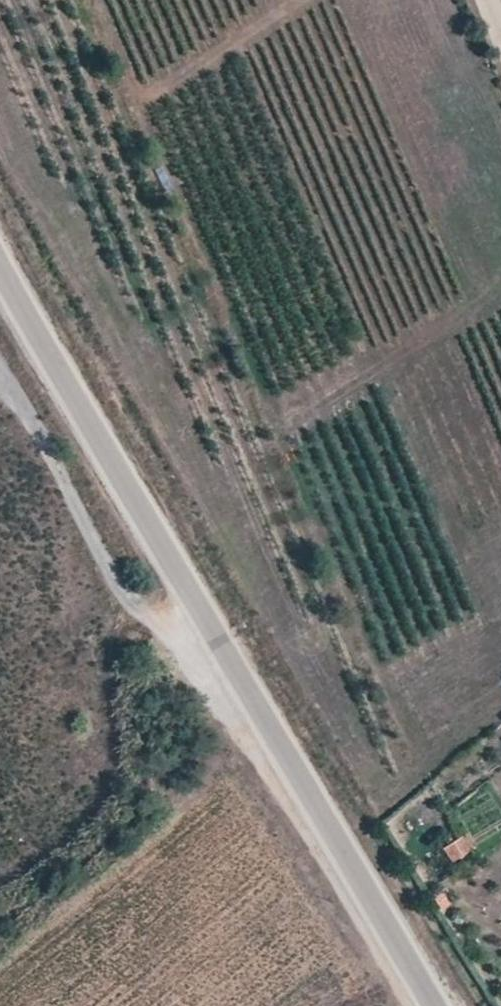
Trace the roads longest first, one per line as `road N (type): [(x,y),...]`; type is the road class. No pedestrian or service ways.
road 1 (tertiary): [(433,1005),(0,272)]
road 2 (track): [(284,754),(207,692),(130,590),(0,367)]

